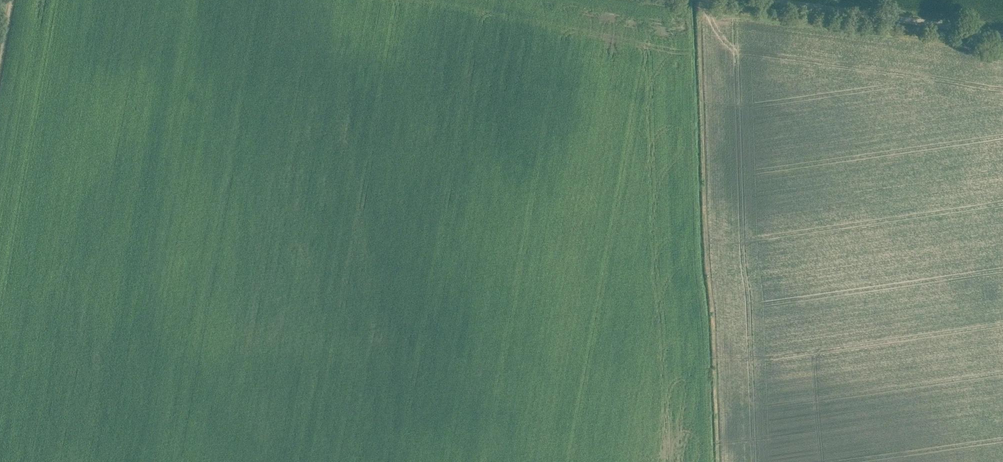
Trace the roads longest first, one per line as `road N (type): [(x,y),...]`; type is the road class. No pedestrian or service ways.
road 1 (unclassified): [(1002,35),(766,0)]

